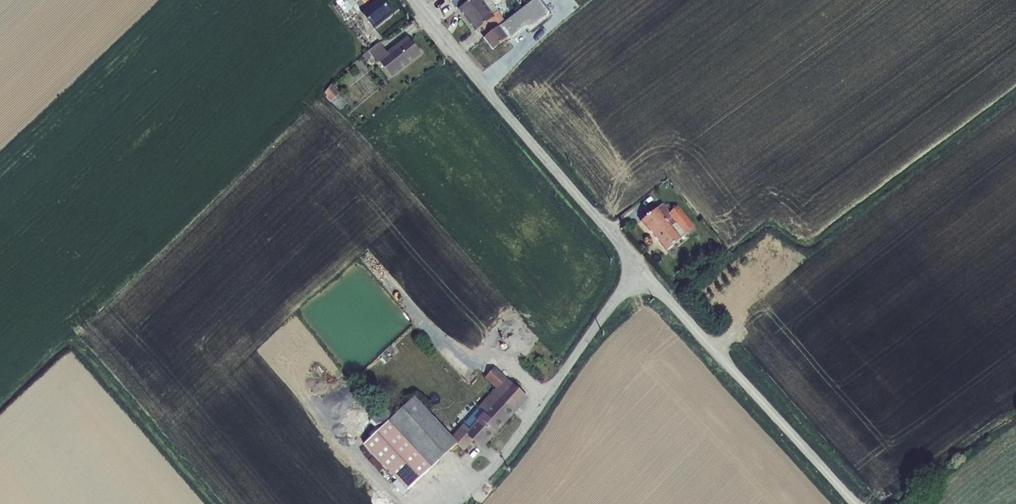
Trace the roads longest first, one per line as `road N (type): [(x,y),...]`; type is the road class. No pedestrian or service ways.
road 1 (unclassified): [(643,271),(414,0)]
road 2 (unclassified): [(856,503),(643,271)]
road 3 (unclassified): [(643,271),(510,447),(456,503)]

